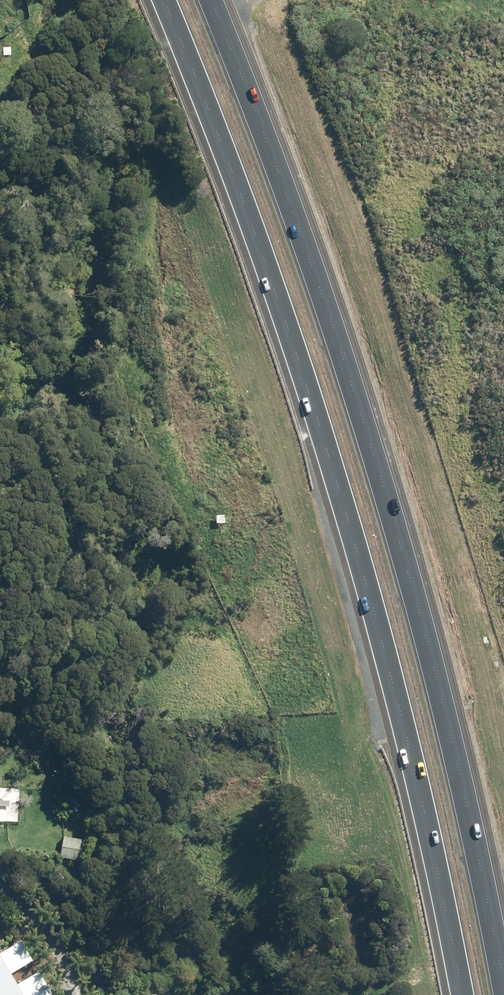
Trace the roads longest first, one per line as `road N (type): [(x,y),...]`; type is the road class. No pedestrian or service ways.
road 1 (motorway): [(463,994),(400,708),(337,481),(244,207),(162,0)]
road 2 (motorway): [(211,0),(377,469),(443,705),(503,983)]

